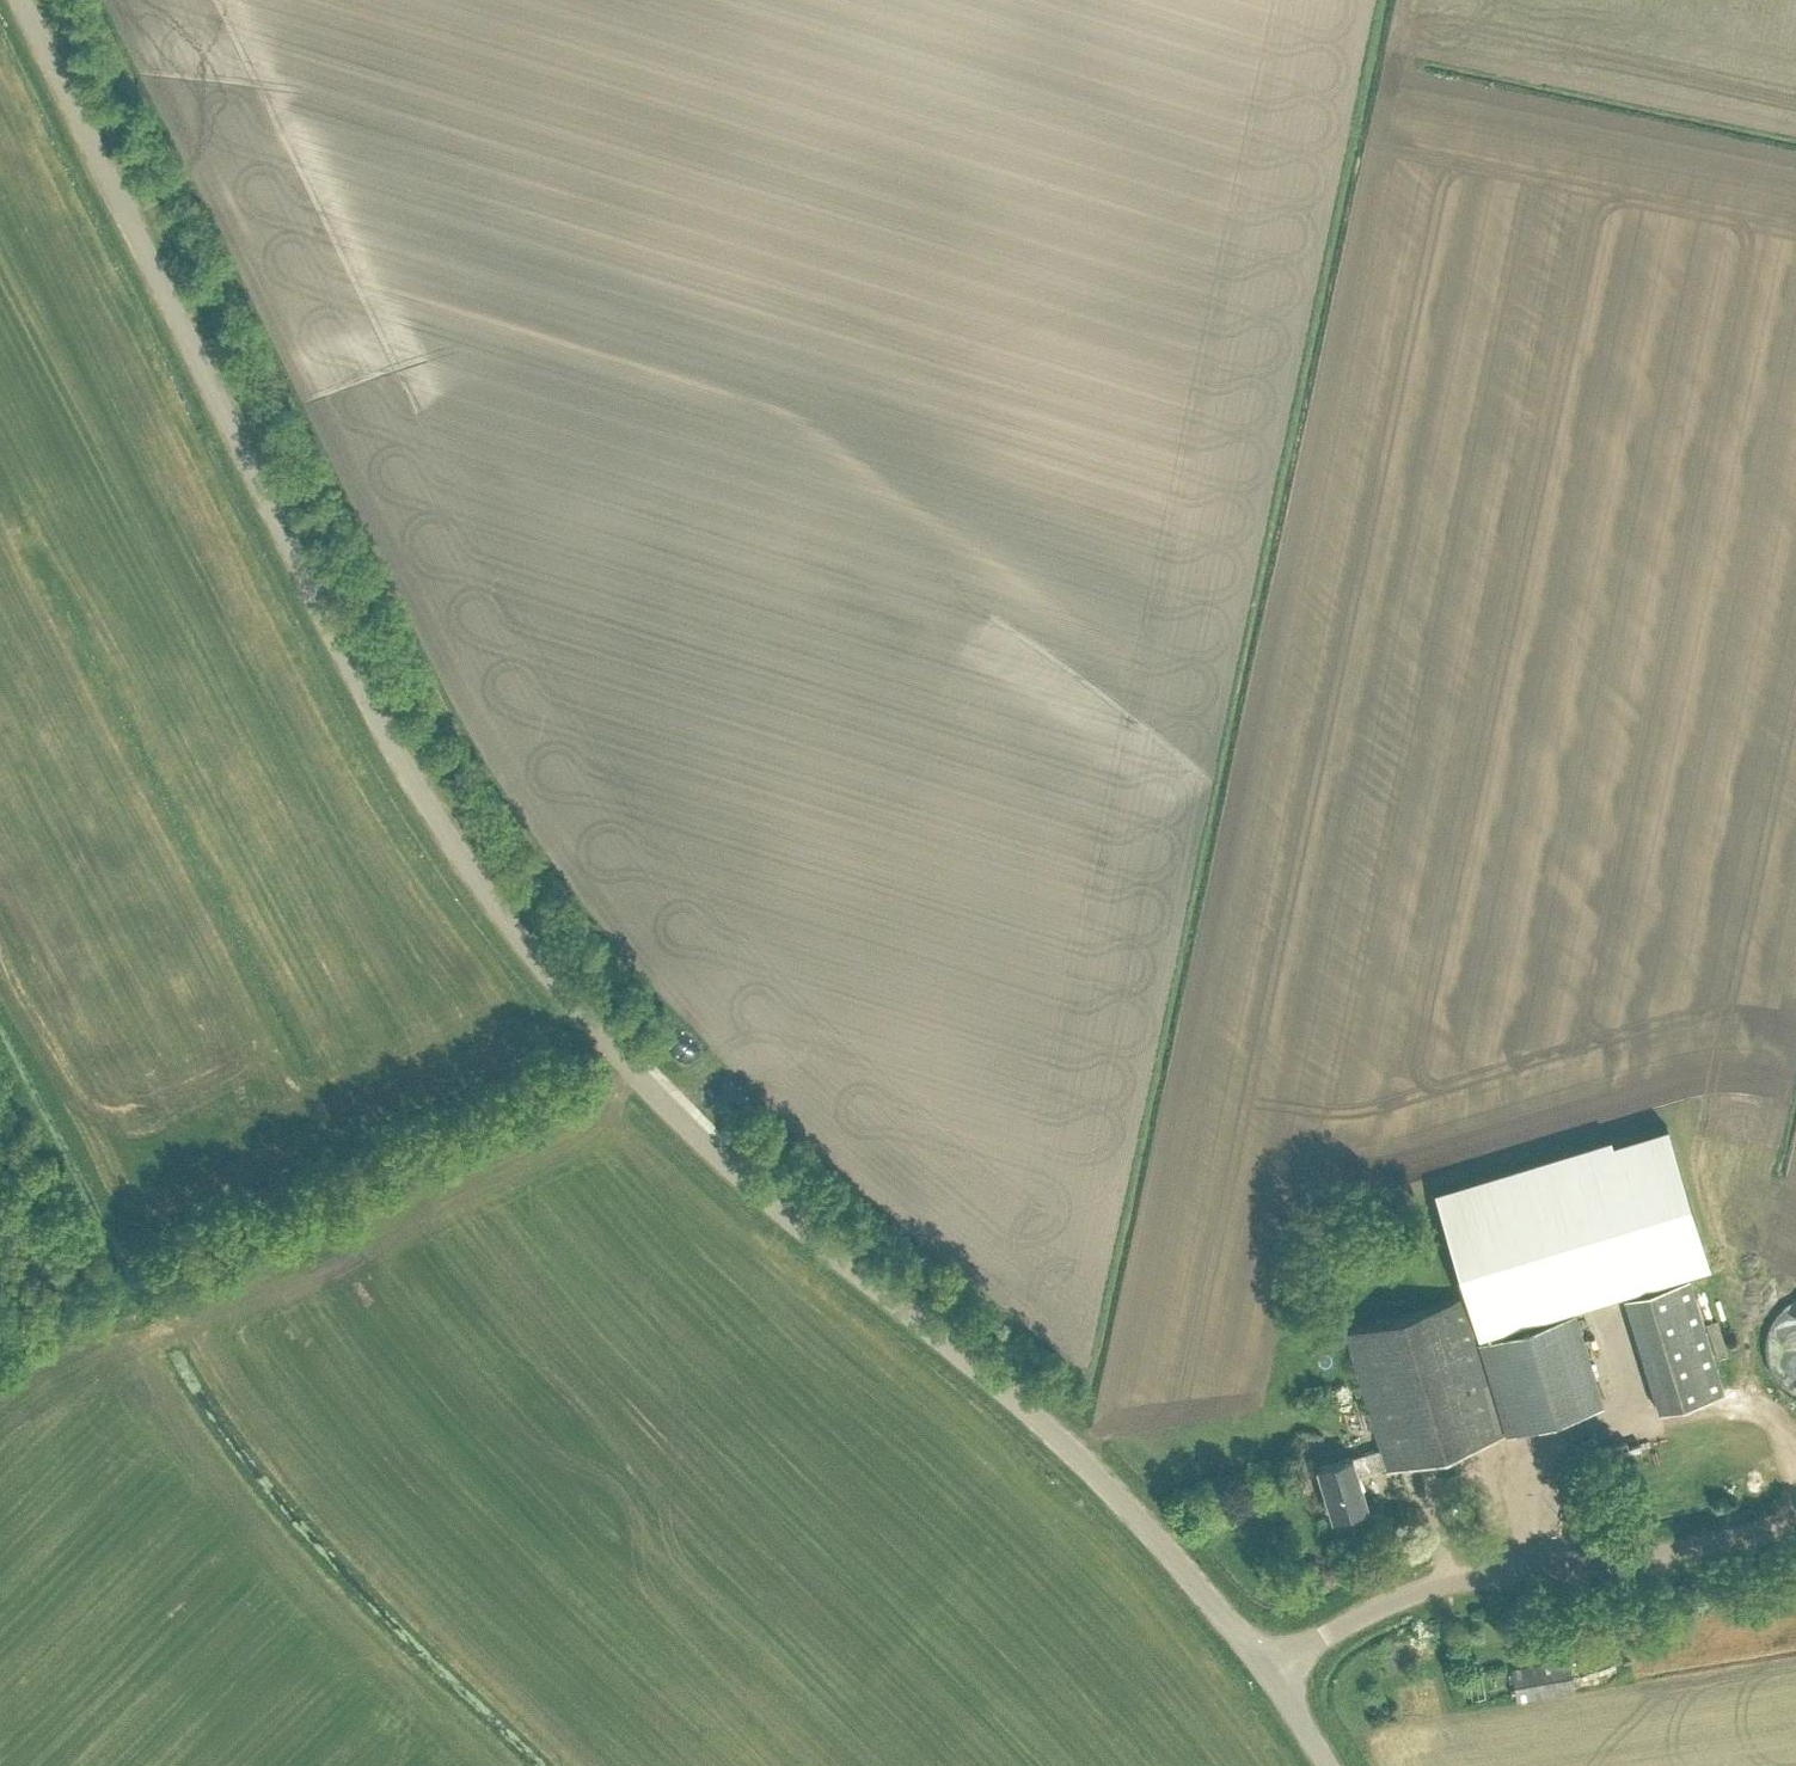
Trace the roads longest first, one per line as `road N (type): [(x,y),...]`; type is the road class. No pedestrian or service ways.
road 1 (unclassified): [(1269,1668),(1020,1402),(724,1157),(639,1077),(484,887),(389,737),(22,0)]
road 2 (unclassified): [(1269,1668),(1418,1590),(1692,1545),(1795,1518)]

